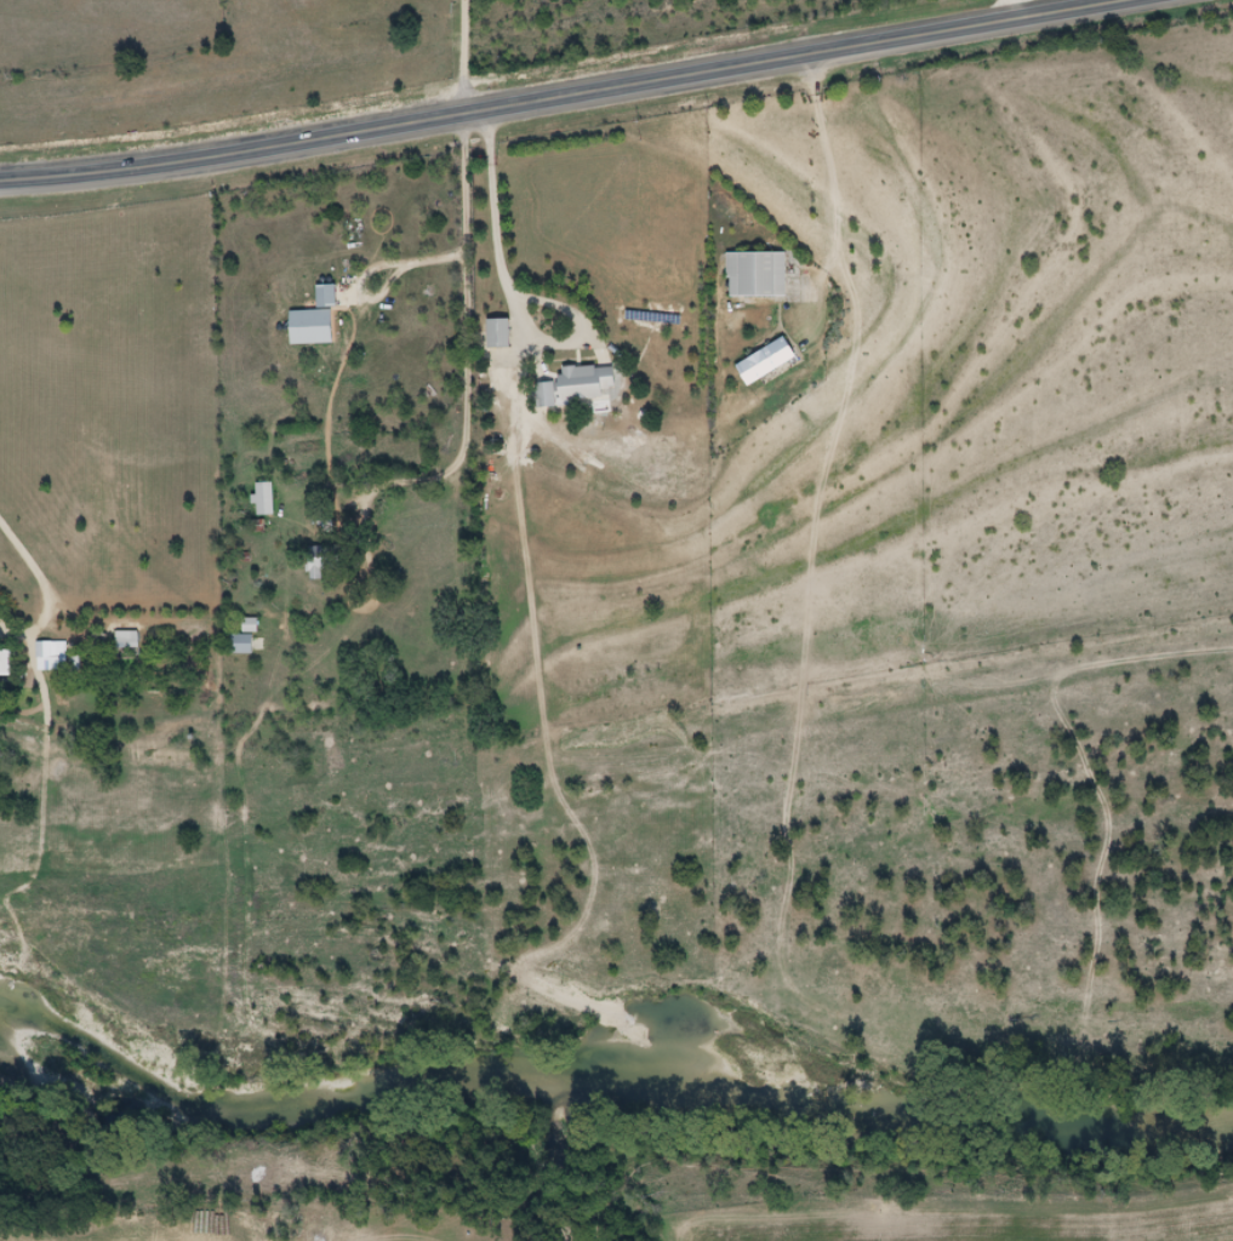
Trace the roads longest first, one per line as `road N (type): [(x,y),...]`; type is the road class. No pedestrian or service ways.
road 1 (secondary): [(1136,0),(461,118),(0,179)]

